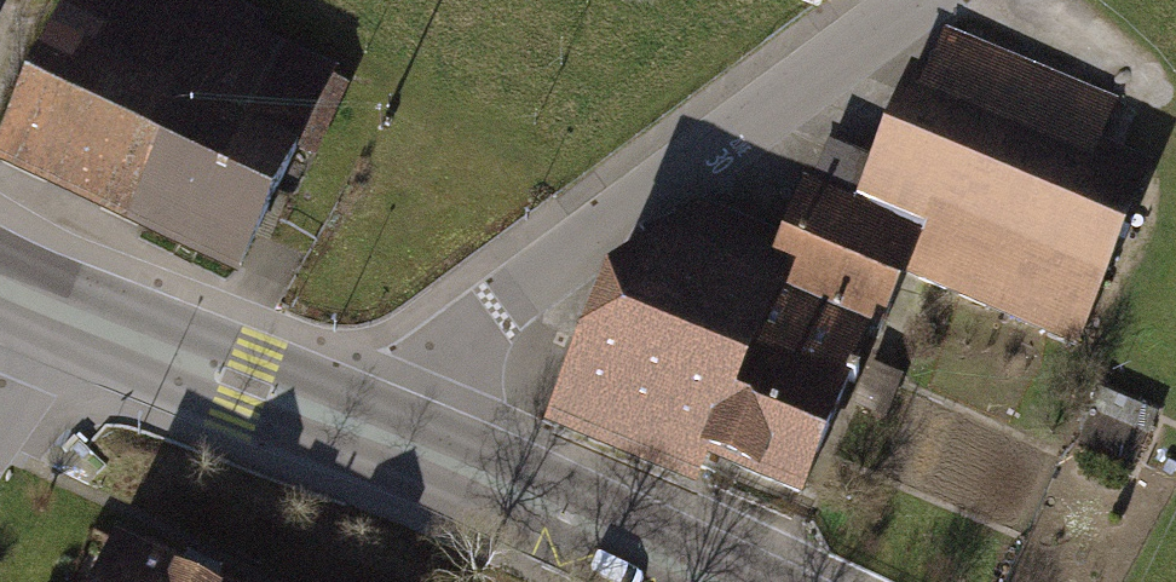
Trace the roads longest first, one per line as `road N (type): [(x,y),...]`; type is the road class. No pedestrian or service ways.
road 1 (residential): [(405,443),(430,385),(470,326),(914,0)]
road 2 (tertiary): [(405,443),(57,312)]
road 3 (tertiary): [(737,581),(405,443)]

